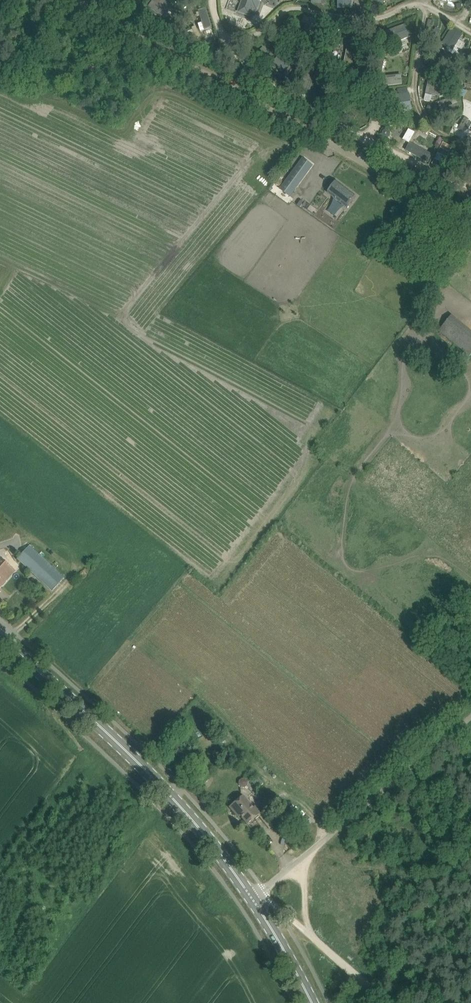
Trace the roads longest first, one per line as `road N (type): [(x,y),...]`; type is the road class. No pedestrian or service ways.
road 1 (unclassified): [(470,219),(77,0)]
road 2 (primary): [(253,899),(184,810),(0,635)]
road 3 (unclassified): [(253,899),(470,717)]
road 4 (primary): [(313,1002),(253,899)]

